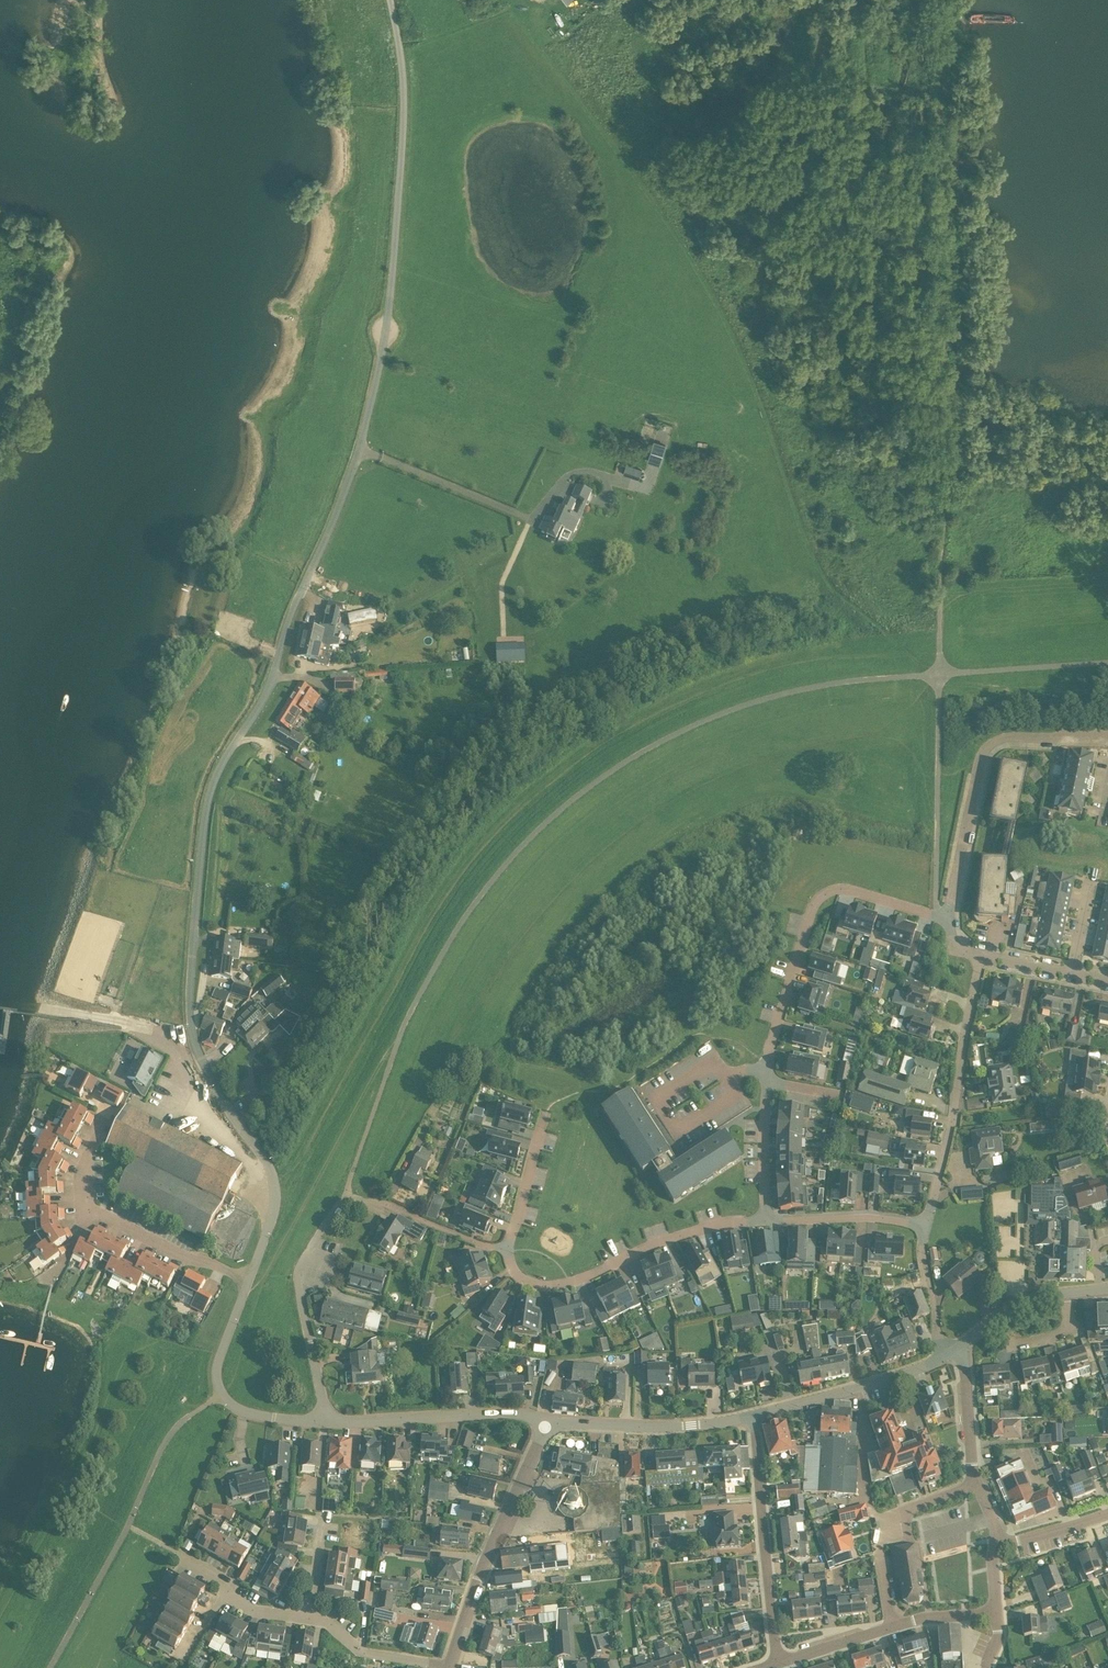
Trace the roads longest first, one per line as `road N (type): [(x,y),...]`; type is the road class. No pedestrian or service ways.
road 1 (unclassified): [(249,1280),(275,1195),(192,1029),(200,862),(216,775),(270,686),(370,406),(394,260),(404,108),(390,0)]
road 2 (track): [(548,19),(598,126),(671,221),(734,333),(805,552),(827,589),(940,674)]
road 3 (track): [(939,0),(934,460)]
road 4 (residential): [(766,1220),(767,1063),(814,905),(845,888),(935,916)]
road 5 (residential): [(766,1220),(699,1228),(583,1278),(530,1283),(512,1267),(508,1248),(546,1113)]
road 6 (residential): [(947,919),(985,749),(1009,736),(1107,734)]
road 7 (residential): [(327,1421),(297,1271),(343,1201),(389,1205)]
road 8 (residential): [(926,1228),(979,955)]
road 9 (residential): [(249,1280),(84,1206),(83,1166),(105,1119)]
road 10 (residential): [(449,1666),(547,1421)]
road 11 (residential): [(752,1415),(777,1663)]
road 12 (residential): [(853,1388),(869,1504),(882,1527),(878,1552),(889,1628)]
road 13 (unclassified): [(935,916),(940,674)]
road 14 (residential): [(327,1421),(503,1413),(547,1421)]
road 15 (track): [(934,460),(940,674)]
road 16 (residential): [(547,1421),(668,1427),(752,1415)]
road 17 (residential): [(1003,1544),(972,1472),(964,1365),(952,1350)]
road 18 (residential): [(952,1350),(1023,1303),(1107,1288)]
road 19 (residential): [(926,1228),(863,1216),(766,1220)]
road 20 (residential): [(449,1666),(361,1653),(324,1620),(310,1619)]
road 21 (residential): [(952,1350),(938,1337),(925,1273),(926,1228)]
road 22 (unclassified): [(221,1394),(216,1369),(249,1280)]

